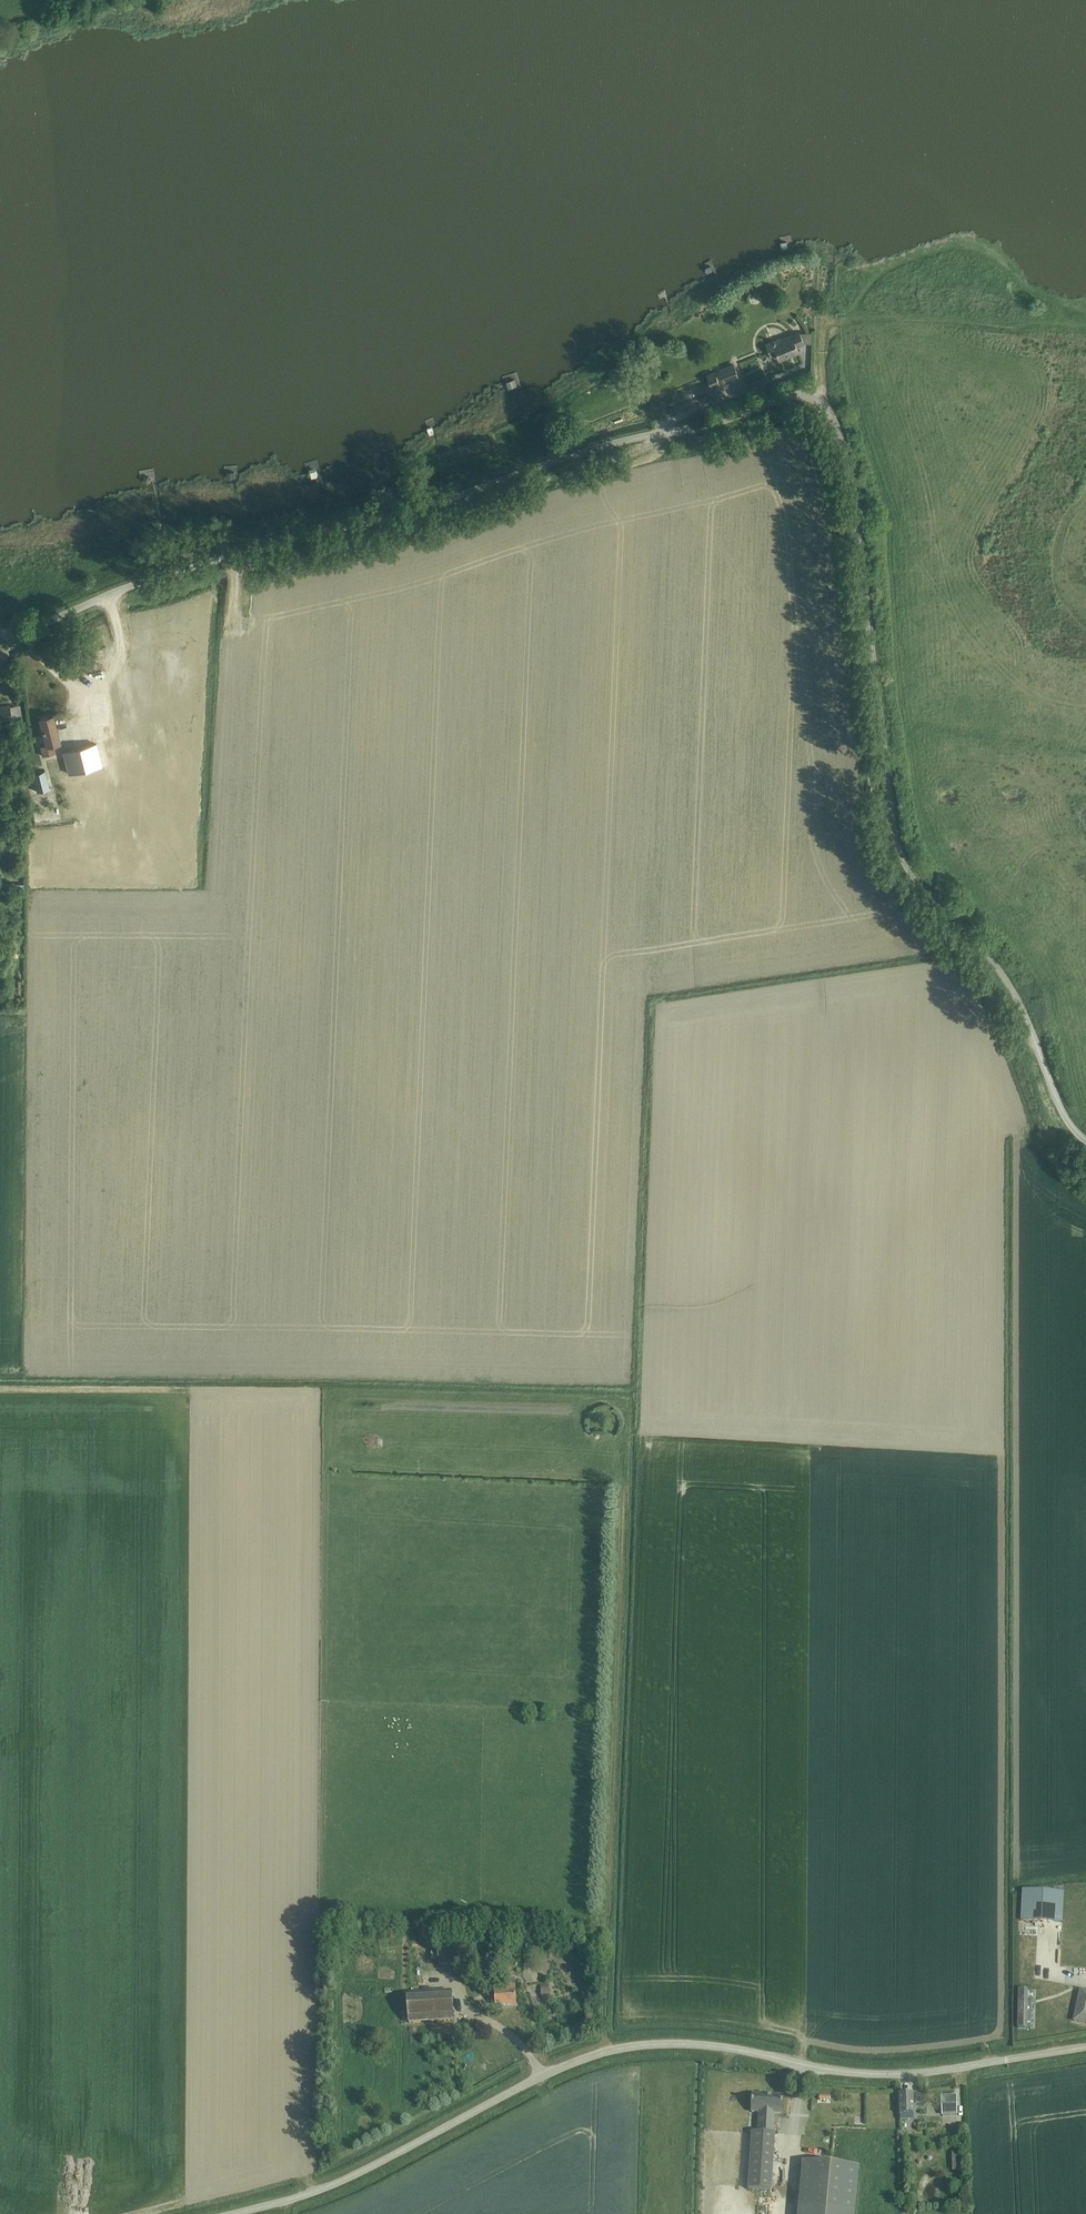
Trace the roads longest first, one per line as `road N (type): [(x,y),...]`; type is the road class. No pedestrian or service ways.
road 1 (unclassified): [(0,632),(601,446),(704,426),(790,396),(812,398),(835,425),(849,474),(901,854),(1002,976),(1064,1116),(1085,1140)]
road 2 (unclassified): [(235,2213),(351,2177),(543,2076),(618,2049),(693,2045),(904,2075),(1085,2047)]

